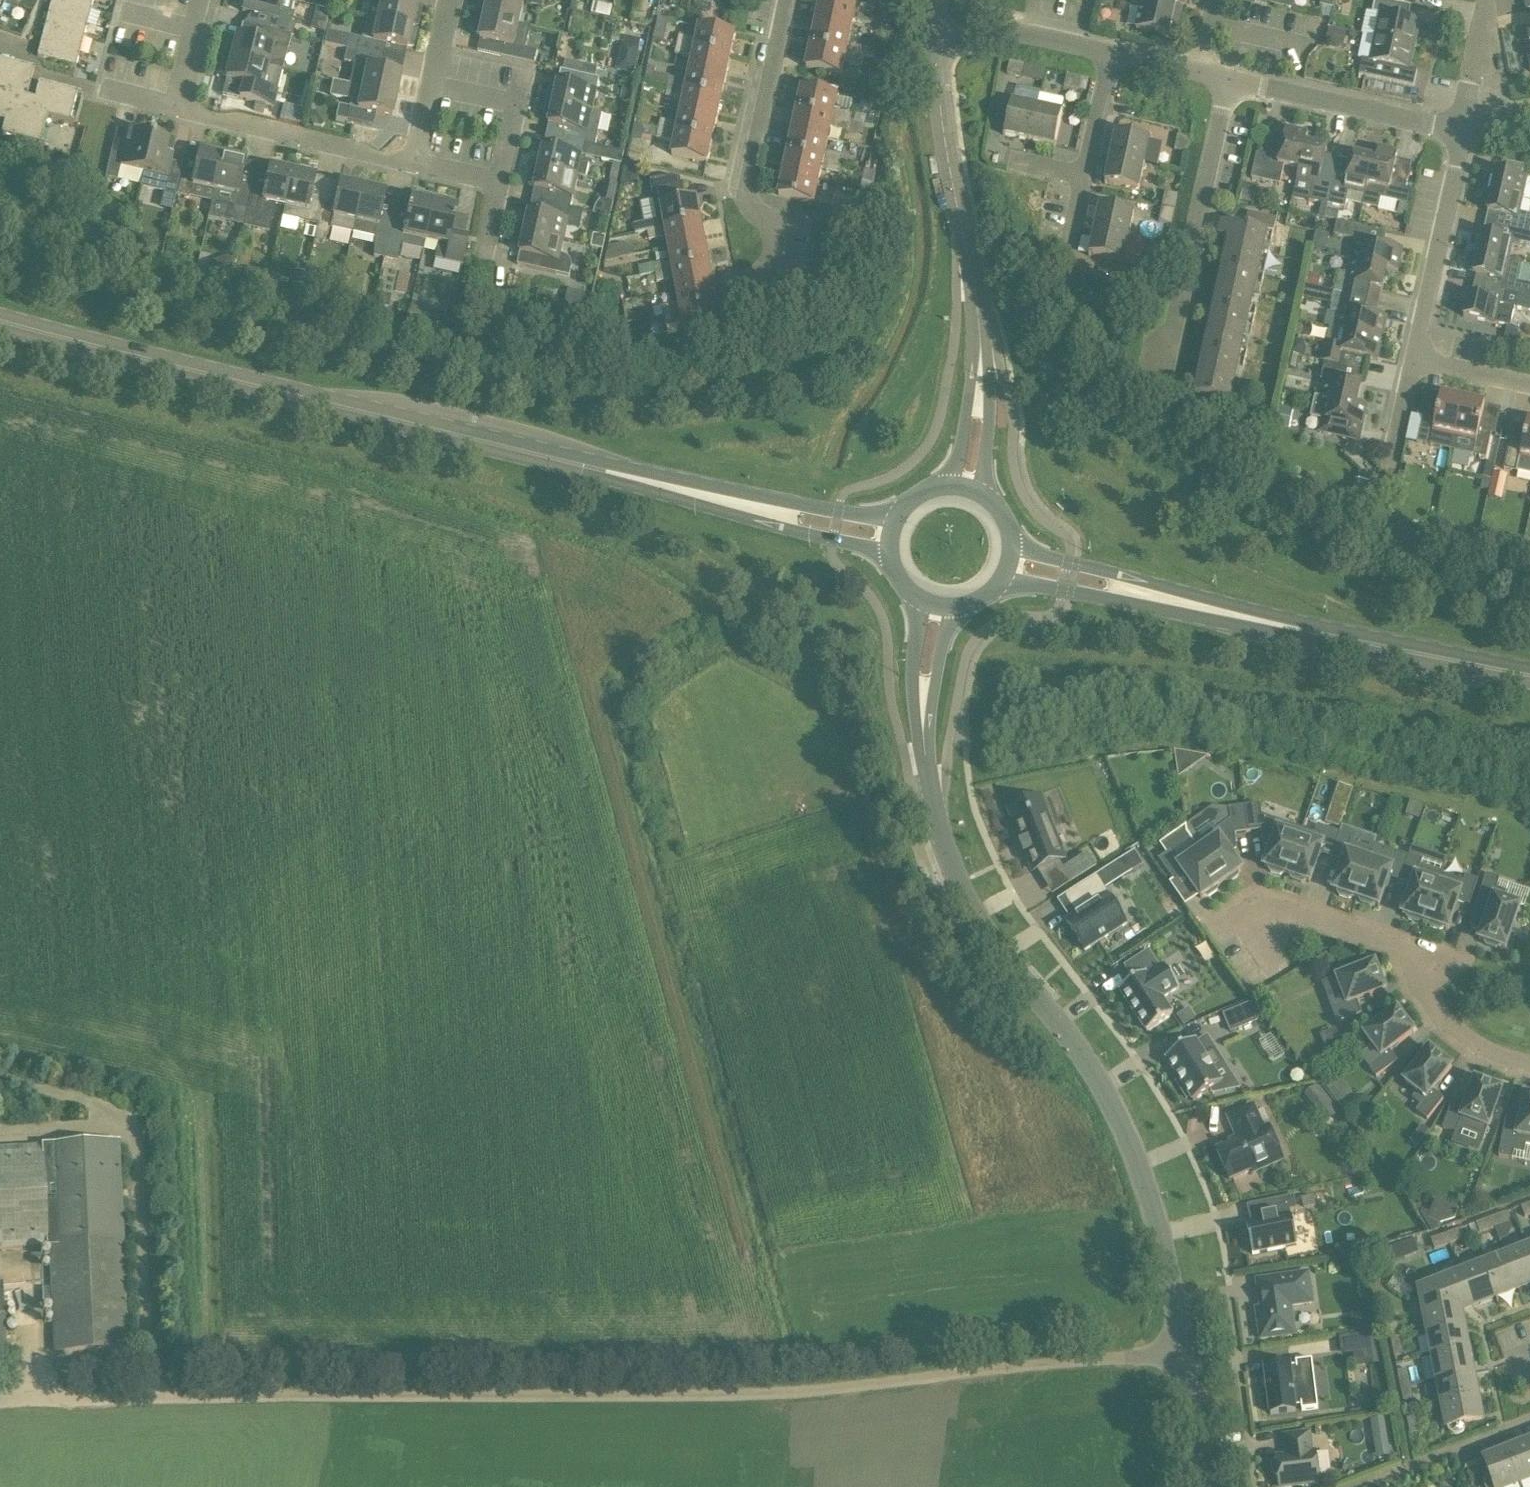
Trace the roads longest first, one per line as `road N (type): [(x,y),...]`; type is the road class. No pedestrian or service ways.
road 1 (unclassified): [(1184,1348),(758,1394),(0,1407)]
road 2 (primary): [(894,539),(0,323)]
road 3 (unclassified): [(1184,1348),(1135,1149),(1101,1085),(989,936),(955,878),(933,814),(926,672),(939,606)]
road 4 (primary): [(1008,565),(1529,677)]
road 5 (unclassified): [(963,491),(978,419),(982,327),(938,41)]
road 6 (residential): [(786,0),(745,192),(757,214),(779,220),(764,282),(737,287)]
road 7 (residential): [(1529,1067),(1464,1044),(1436,1014),(1408,955),(1297,912),(1260,928)]
road 8 (residential): [(1165,360),(1230,82)]
road 9 (residential): [(413,162),(173,107)]
road 10 (residential): [(1465,129),(1230,82)]
road 11 (residential): [(1414,360),(1465,129)]
road 12 (residential): [(1113,53),(1021,31),(938,41)]
road 13 (residential): [(498,182),(514,104),(434,84)]
road 14 (unclassified): [(1201,1486),(1184,1348)]
road 15 (residential): [(1465,129),(1487,0)]
road 16 (residential): [(1085,178),(1113,53)]

